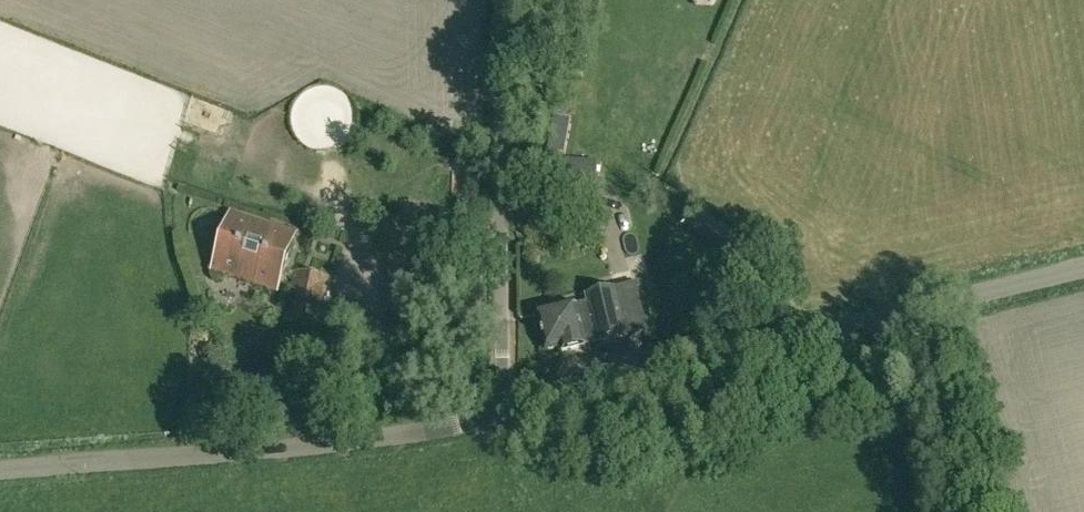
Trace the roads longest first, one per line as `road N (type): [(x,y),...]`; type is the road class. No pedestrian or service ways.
road 1 (unclassified): [(1083,269),(513,416)]
road 2 (unclassified): [(0,473),(390,442),(513,416)]
road 3 (unclassified): [(513,416),(508,0)]

